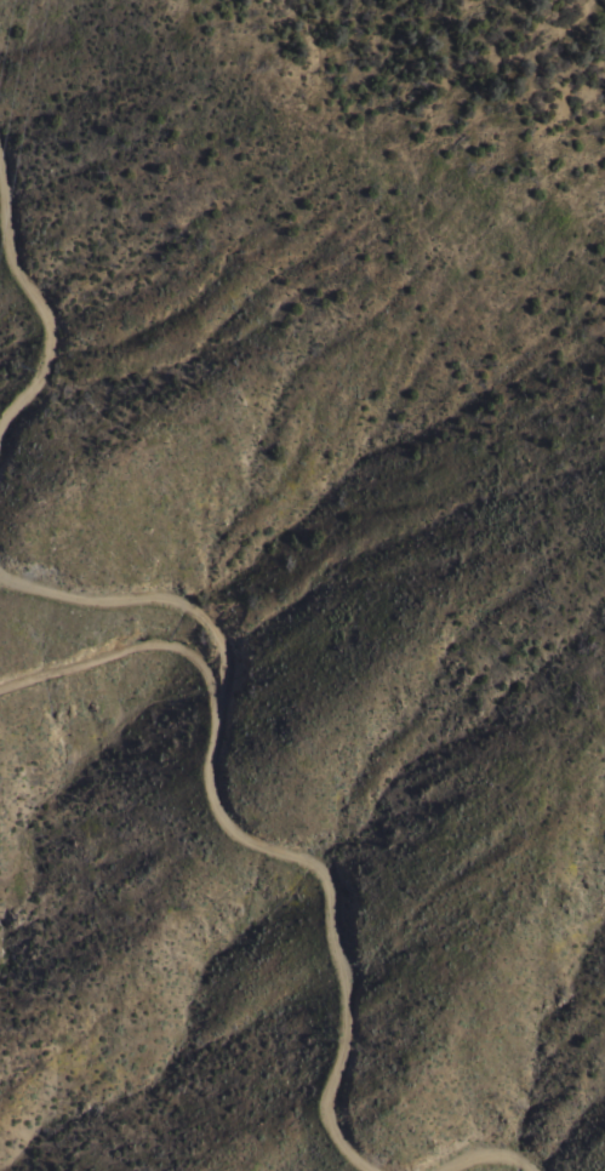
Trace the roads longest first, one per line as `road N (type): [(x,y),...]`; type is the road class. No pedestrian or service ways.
road 1 (track): [(552,1170),(536,1149),(504,1142),(406,1170),(348,1135),(330,1108),(324,1083),(350,989),(333,912),(335,861),(319,845),(252,826),(213,784),(209,744),(236,653),(221,611),(187,587),(85,583),(0,561)]
road 2 (track): [(0,399),(38,369),(56,329),(47,293),(10,235),(0,122)]

